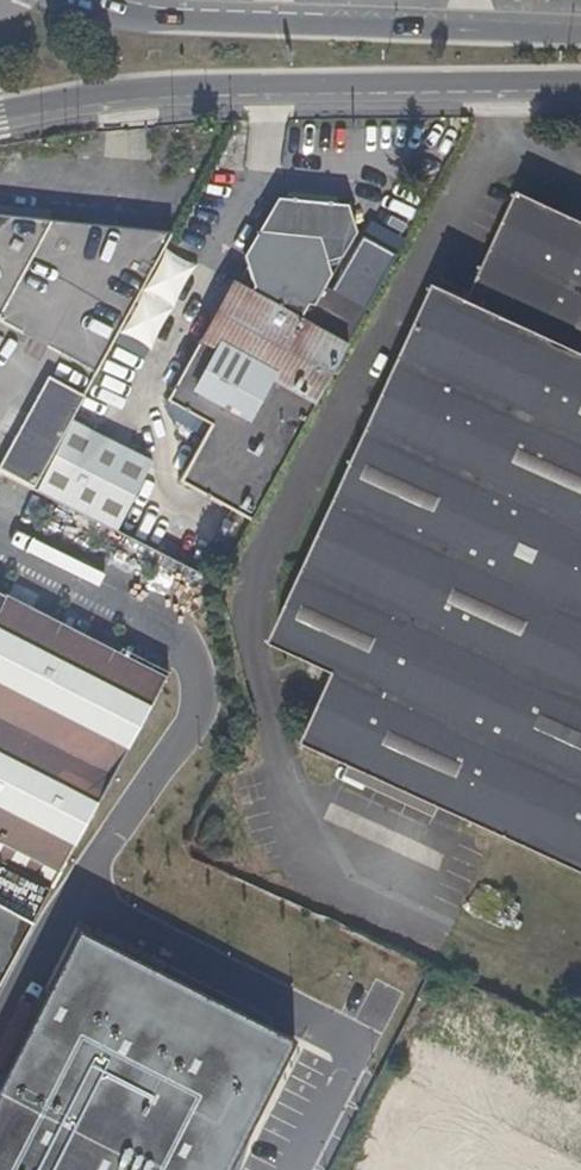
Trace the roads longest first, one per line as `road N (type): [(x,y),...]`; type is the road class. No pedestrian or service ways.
road 1 (secondary): [(0,111),(188,88),(580,82)]
road 2 (secondary): [(580,36),(149,20),(69,0)]

